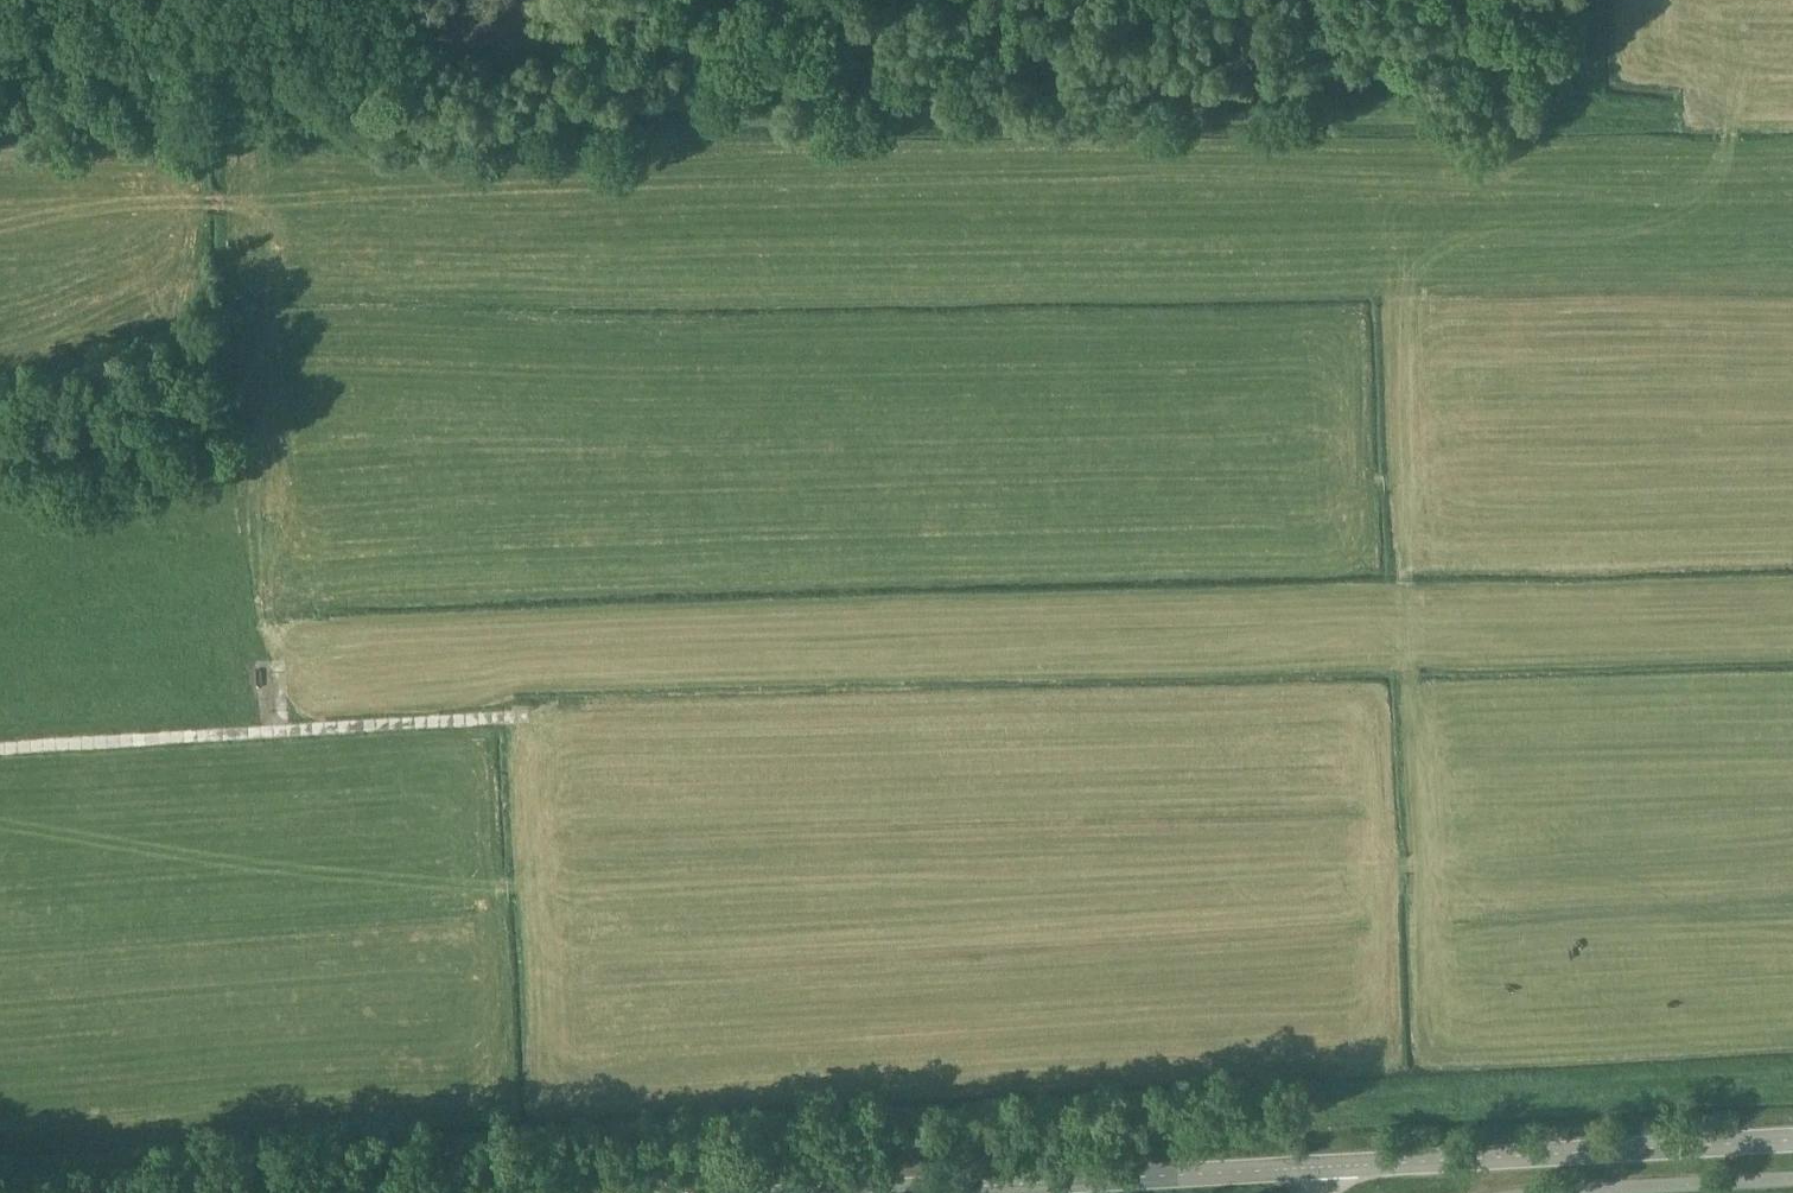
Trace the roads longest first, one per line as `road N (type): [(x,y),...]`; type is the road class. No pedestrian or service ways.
road 1 (secondary): [(1319,1169),(1792,1142)]
road 2 (secondary): [(912,1192),(1319,1169)]

